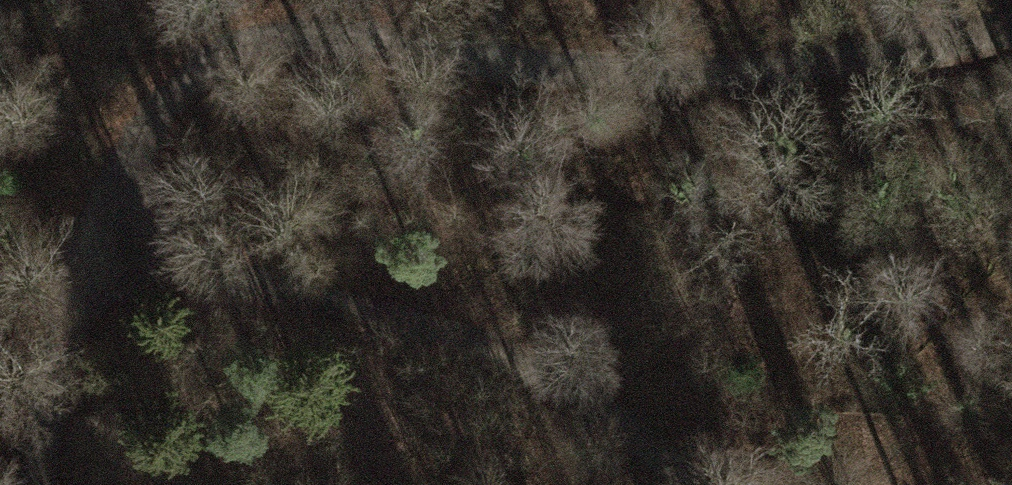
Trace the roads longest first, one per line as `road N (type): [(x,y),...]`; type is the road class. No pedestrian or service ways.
road 1 (track): [(1011,27),(858,60),(671,79),(338,51),(229,57),(169,97),(145,126),(100,220)]
road 2 (track): [(100,220),(208,264),(416,324),(532,368),(620,425),(688,484)]
road 3 (track): [(100,220),(60,354),(42,484)]

